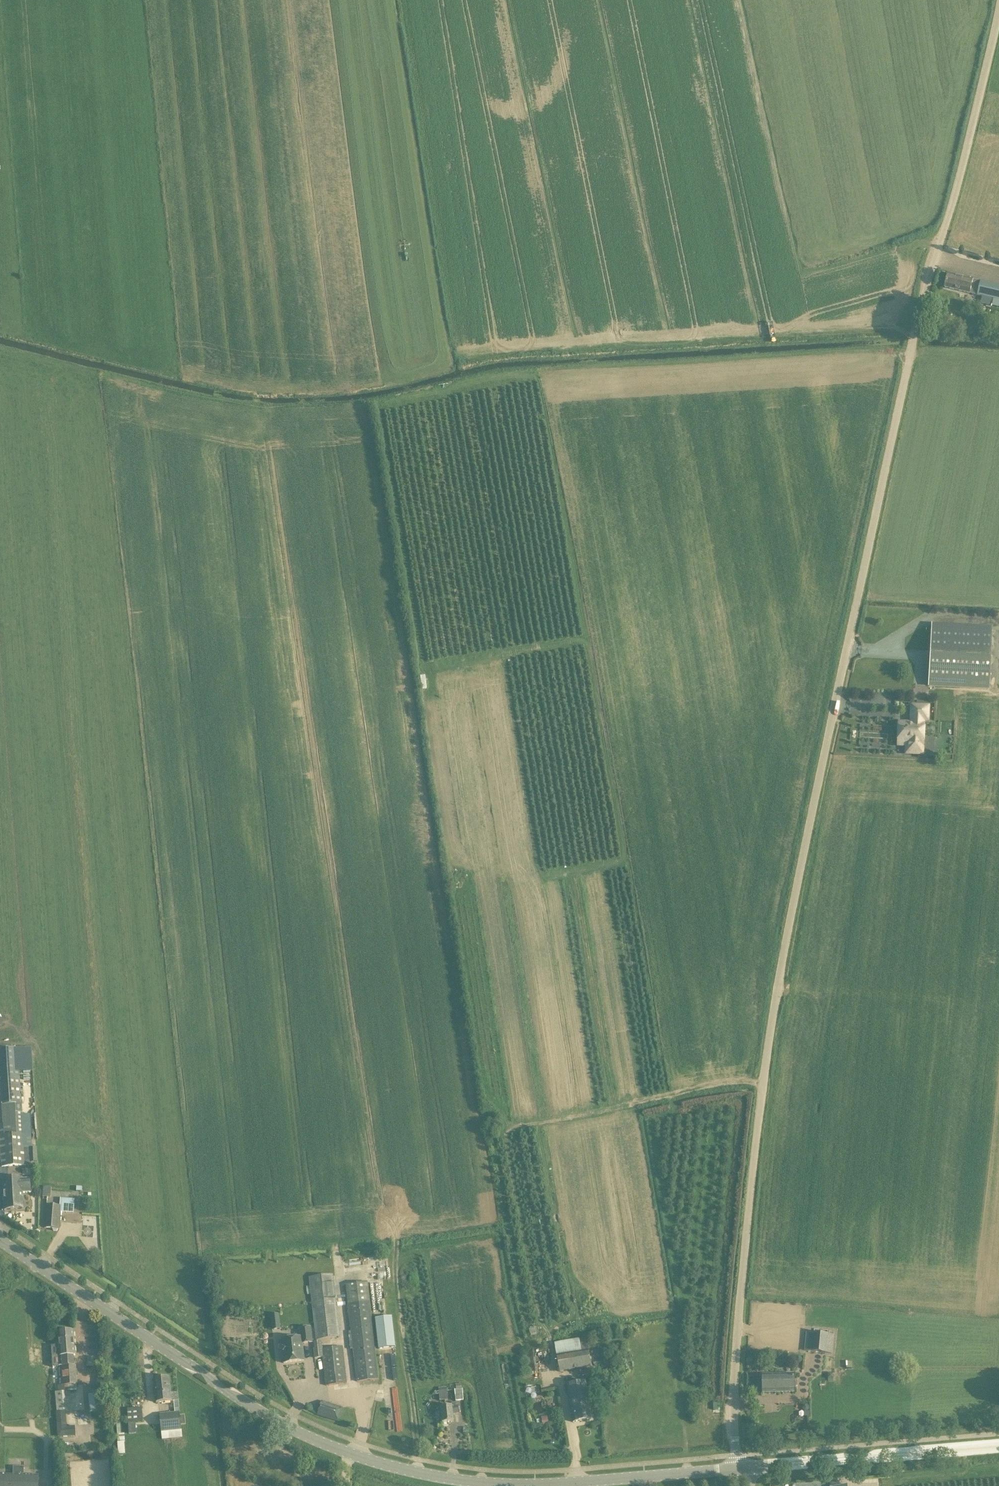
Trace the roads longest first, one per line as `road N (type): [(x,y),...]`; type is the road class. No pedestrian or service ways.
road 1 (unclassified): [(740,1470),(733,1409),(751,1118),(772,987),(890,424),(994,0)]
road 2 (primary): [(740,1470),(535,1485),(381,1465),(242,1401),(0,1242)]
road 3 (primary): [(740,1470),(998,1447)]

